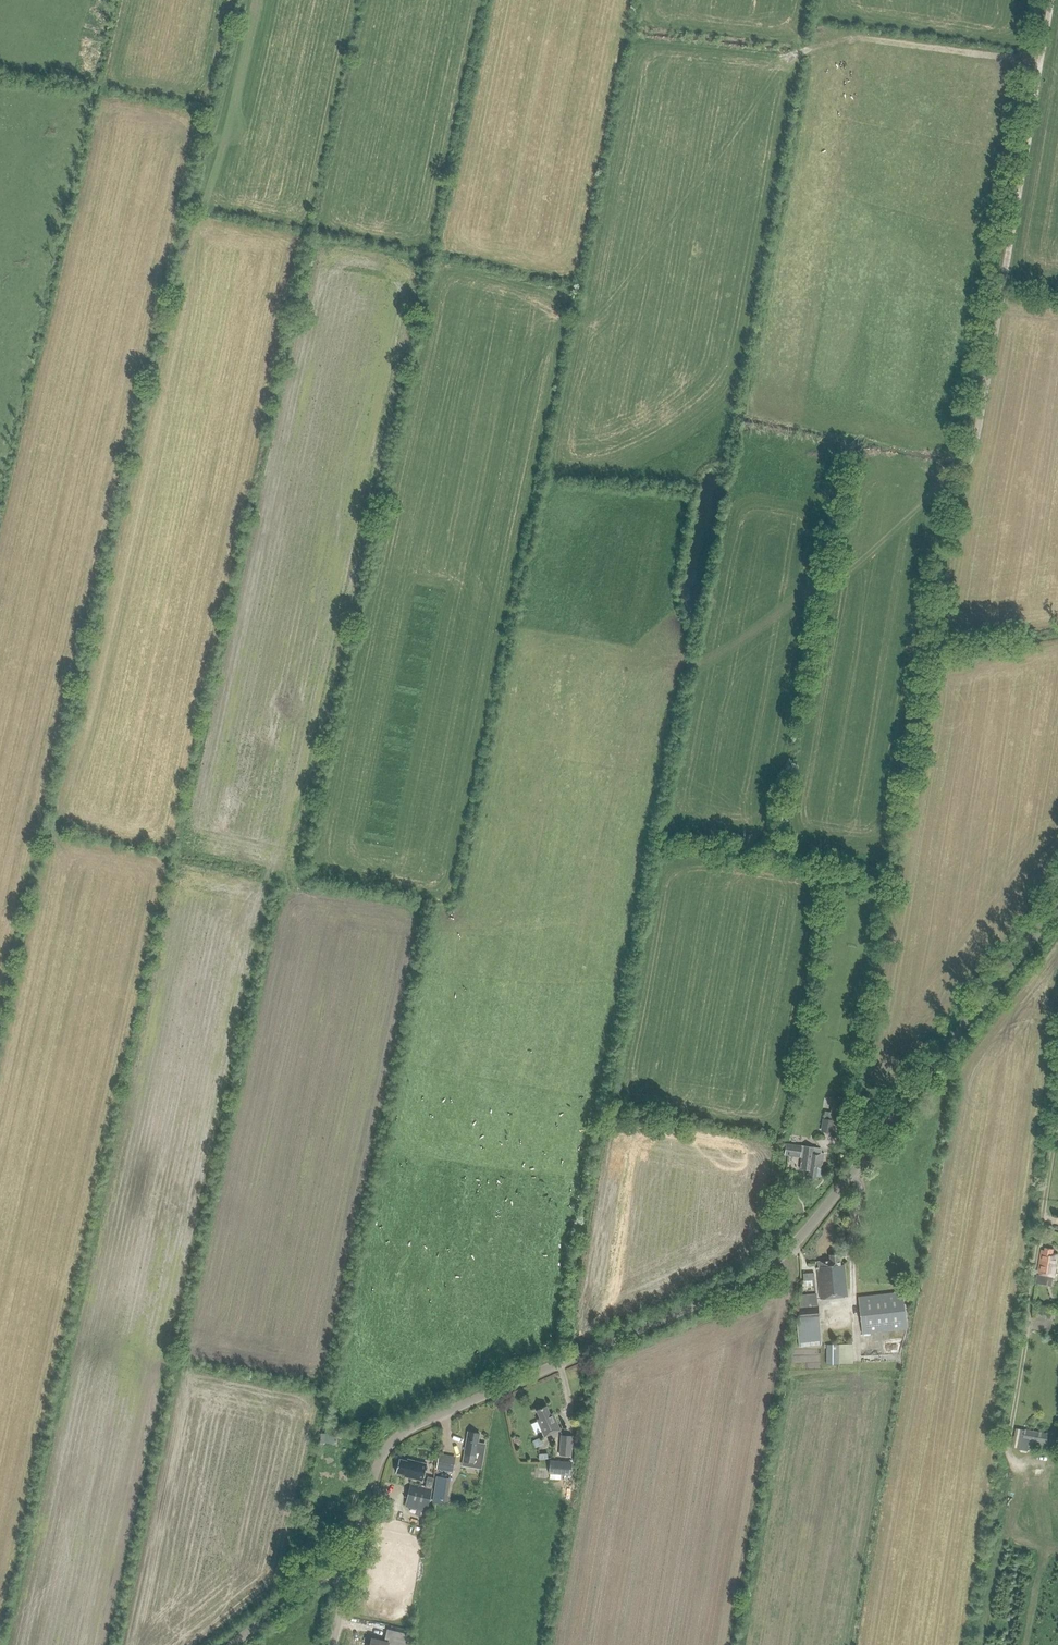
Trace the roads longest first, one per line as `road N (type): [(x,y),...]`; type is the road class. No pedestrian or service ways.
road 1 (unclassified): [(340,1577),(379,1460),(397,1438),(780,1262),(1057,904)]
road 2 (unclassified): [(236,1644),(323,1580),(340,1577)]

